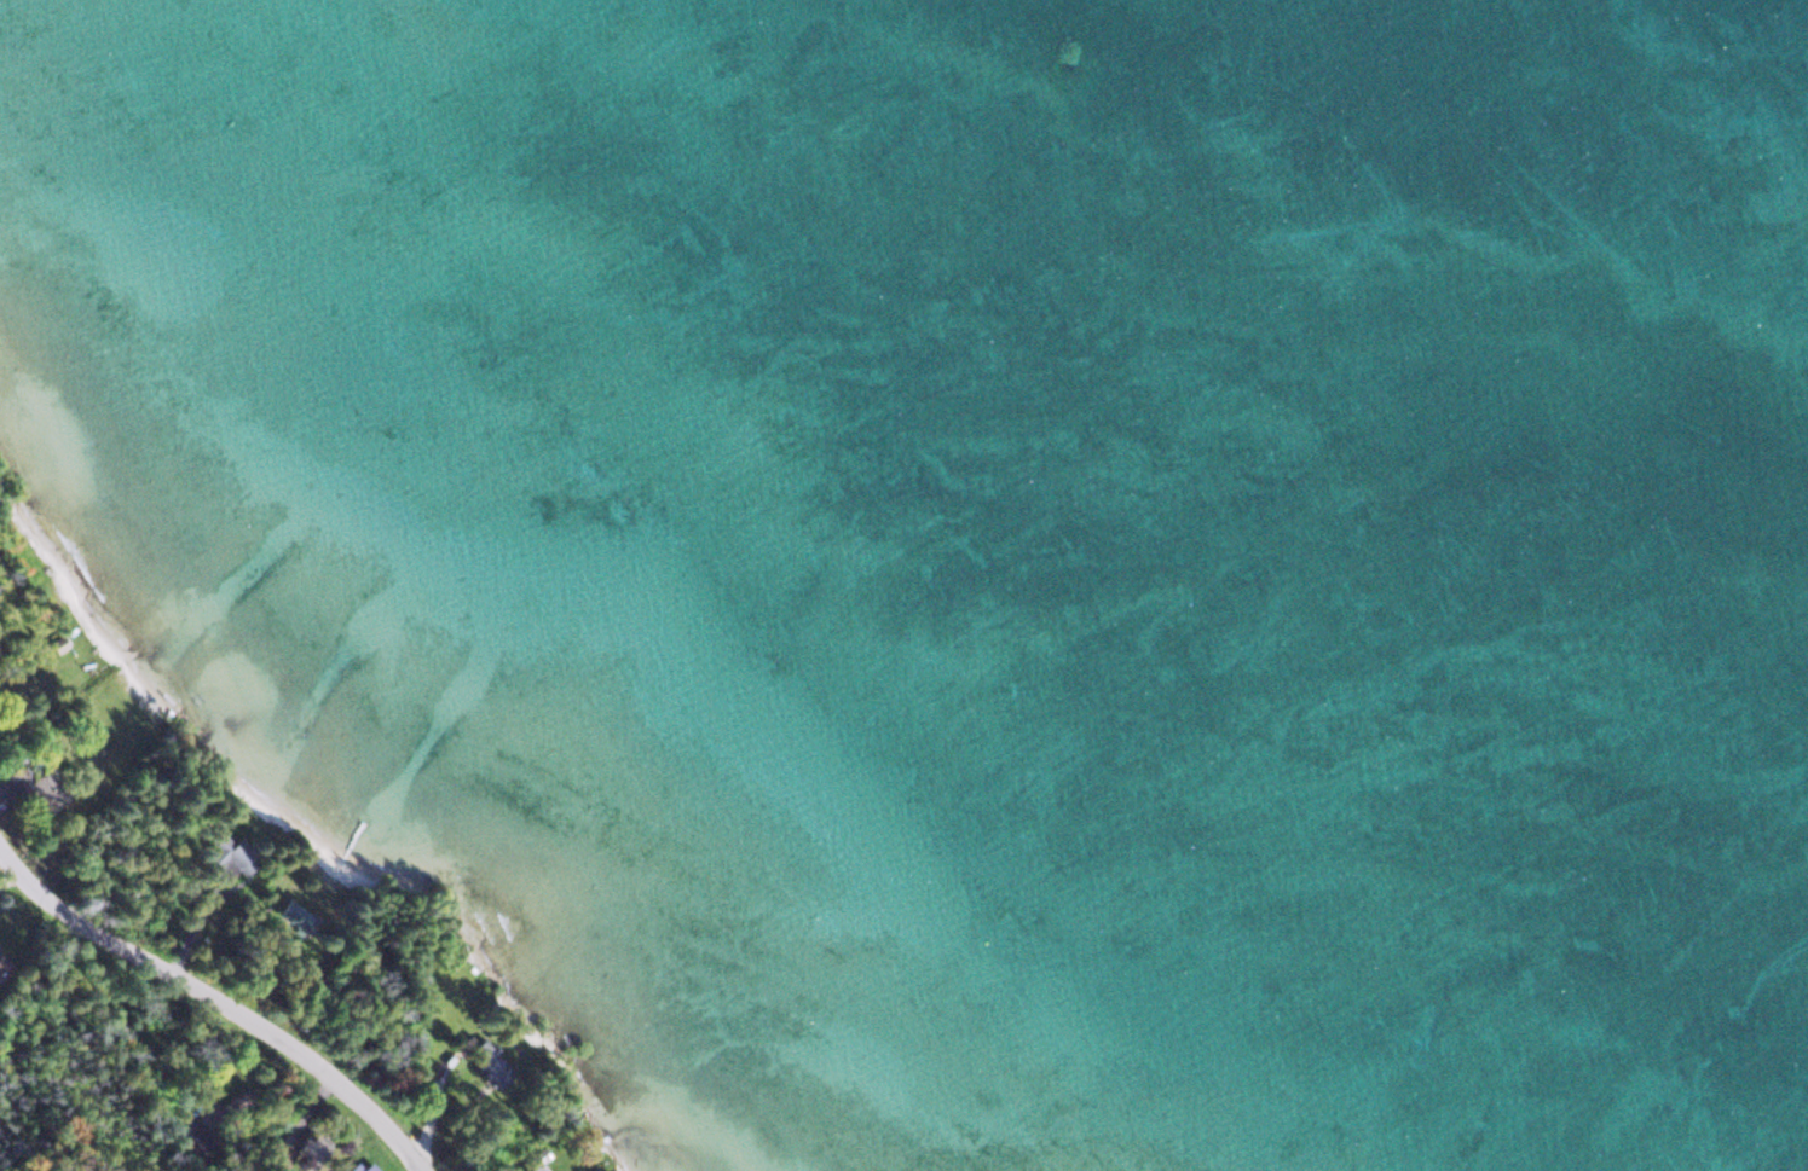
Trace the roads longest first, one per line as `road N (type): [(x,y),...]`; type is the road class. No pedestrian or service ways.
road 1 (residential): [(0,840),(40,898),(276,1037),(411,1150),(420,1170)]

